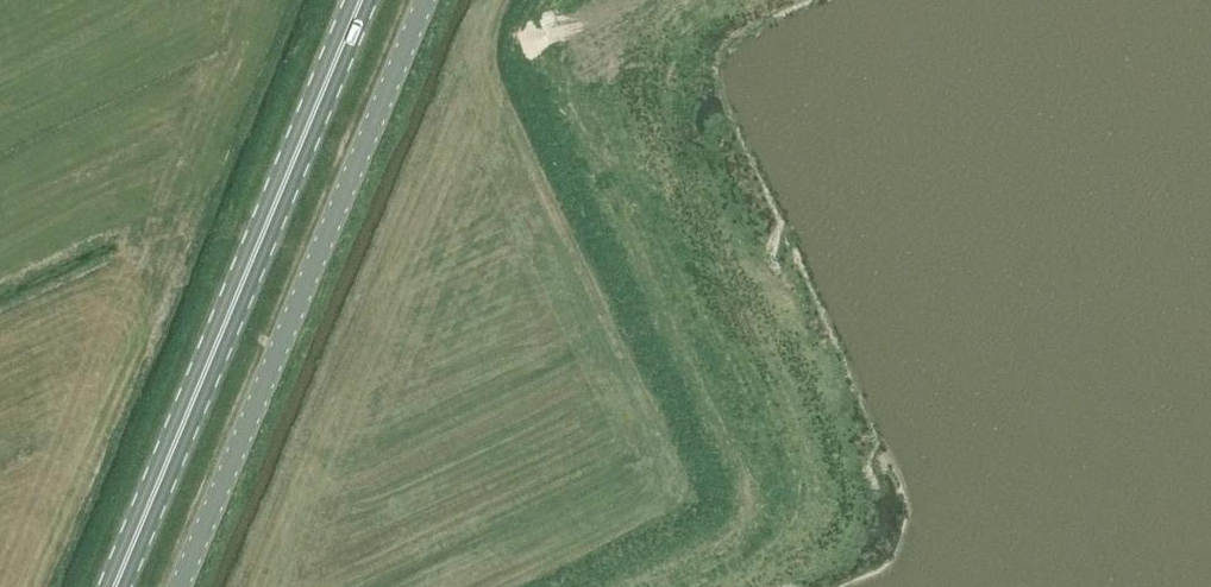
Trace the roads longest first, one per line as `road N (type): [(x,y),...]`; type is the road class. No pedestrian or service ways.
road 1 (unclassified): [(179,586),(426,0)]
road 2 (primary): [(115,586),(361,0)]

